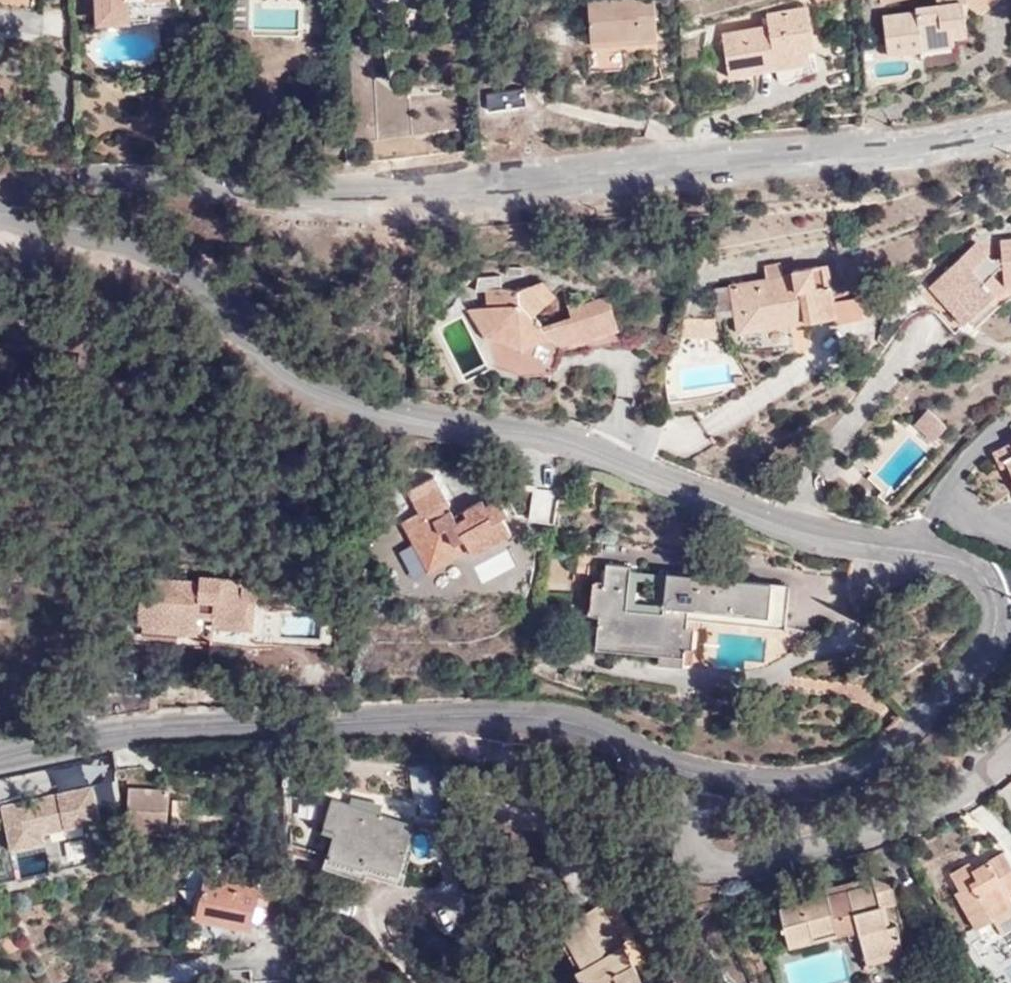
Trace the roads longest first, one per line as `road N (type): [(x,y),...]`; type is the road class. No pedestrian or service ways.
road 1 (residential): [(1002,614),(977,583),(581,444),(359,402),(294,374),(206,273),(7,221)]
road 2 (residential): [(1010,127),(215,187),(73,181),(27,194),(7,221)]
road 3 (residential): [(0,752),(32,740),(118,734),(488,715),(564,719),(633,751),(704,767)]
road 4 (residential): [(704,767),(702,854),(753,864),(934,812),(1010,760)]
road 5 (residential): [(704,767),(788,780),(877,755),(941,706),(982,656),(1002,614)]

